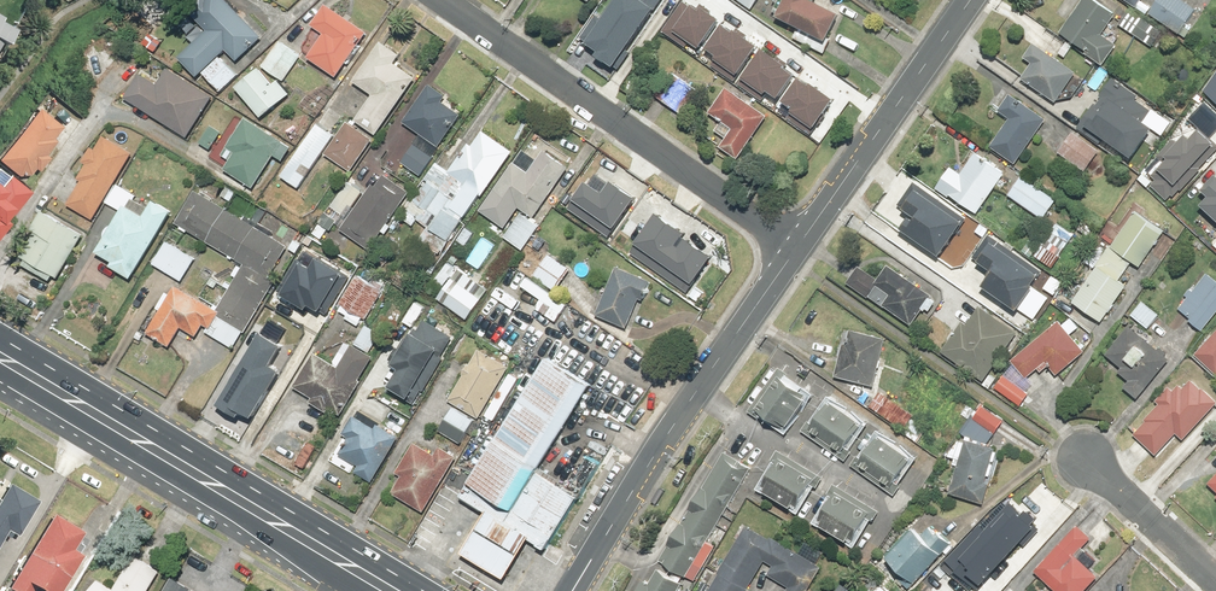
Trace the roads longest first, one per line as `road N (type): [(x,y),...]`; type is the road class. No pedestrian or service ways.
road 1 (primary): [(0,360),(389,590)]
road 2 (residential): [(443,0),(799,244)]
road 3 (tertiary): [(573,590),(669,431),(799,244)]
road 4 (tertiary): [(799,244),(970,0)]
road 5 (residential): [(1089,465),(1215,583)]

